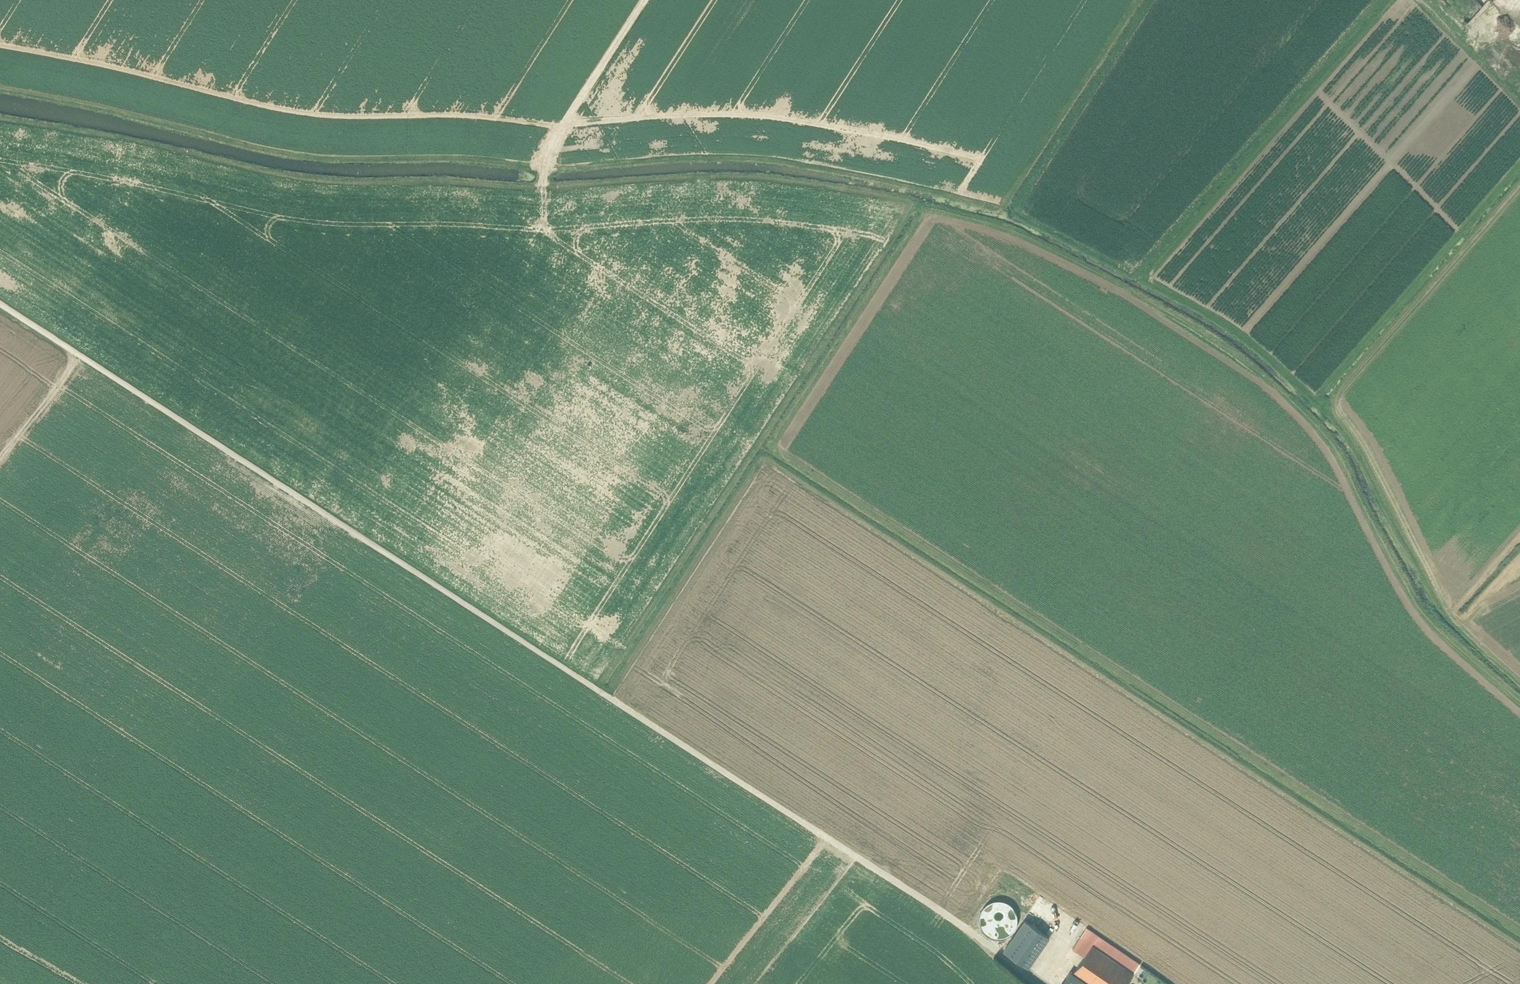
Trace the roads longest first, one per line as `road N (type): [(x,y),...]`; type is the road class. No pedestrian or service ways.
road 1 (unclassified): [(1041,983),(888,877),(0,303)]

